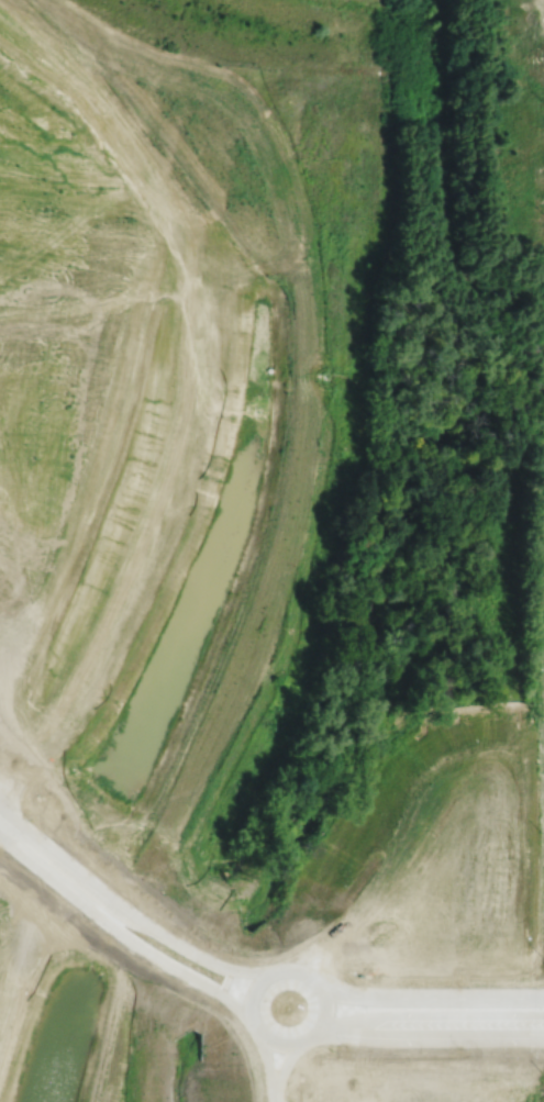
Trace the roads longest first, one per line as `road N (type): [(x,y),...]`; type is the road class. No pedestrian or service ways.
road 1 (tertiary): [(276,977),(241,977),(186,954),(0,808)]
road 2 (tertiary): [(0,837),(134,947),(255,1027)]
road 3 (tertiary): [(543,1004),(364,1001),(315,989)]
road 4 (tertiary): [(257,992),(252,1015),(262,1036),(293,1046),(313,1035),(322,1012),(315,989),(287,976),(257,992)]
road 5 (tertiary): [(370,1034),(543,1035)]

